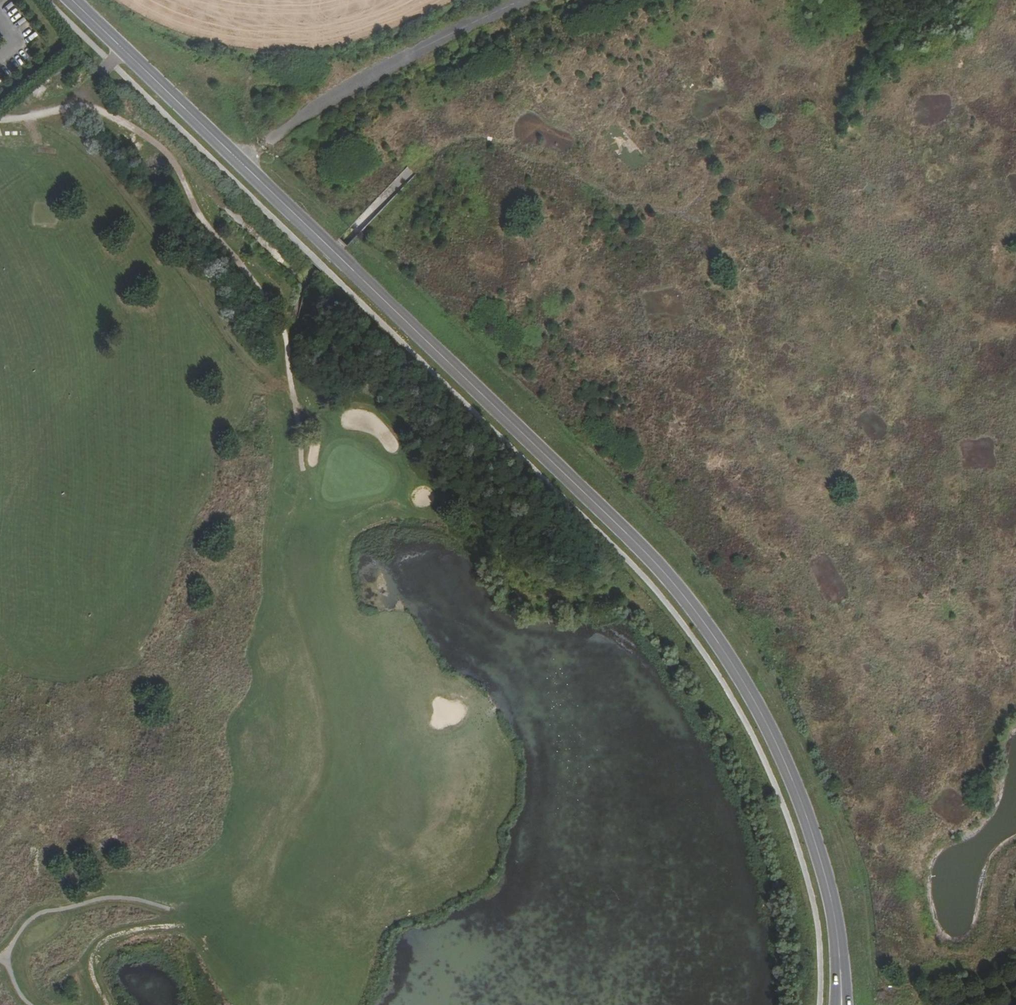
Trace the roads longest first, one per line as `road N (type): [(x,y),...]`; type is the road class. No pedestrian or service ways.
road 1 (secondary): [(842,978),(828,881),(782,754),(680,589),(72,0)]

